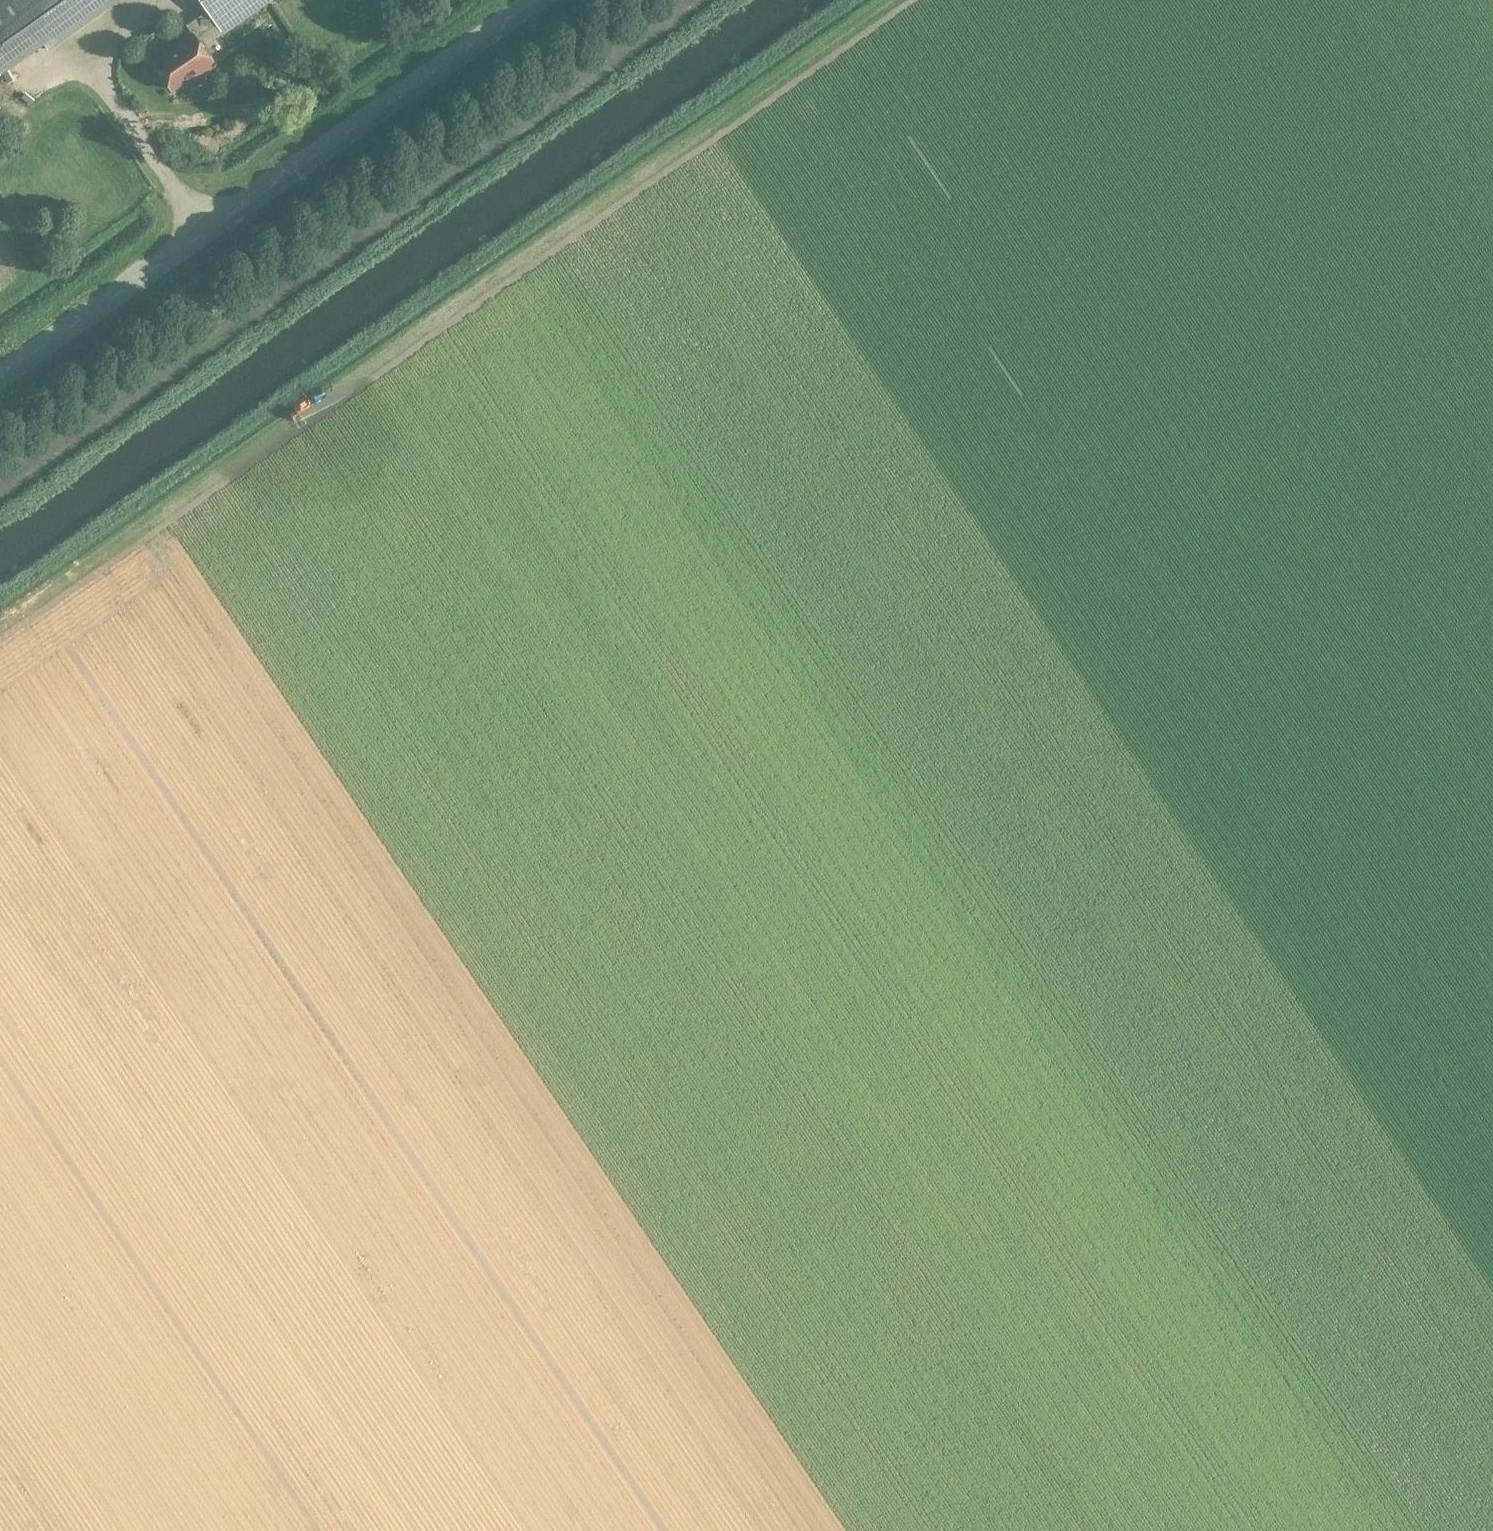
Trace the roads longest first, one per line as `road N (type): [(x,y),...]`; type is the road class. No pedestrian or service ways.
road 1 (unclassified): [(0,375),(531,0)]

